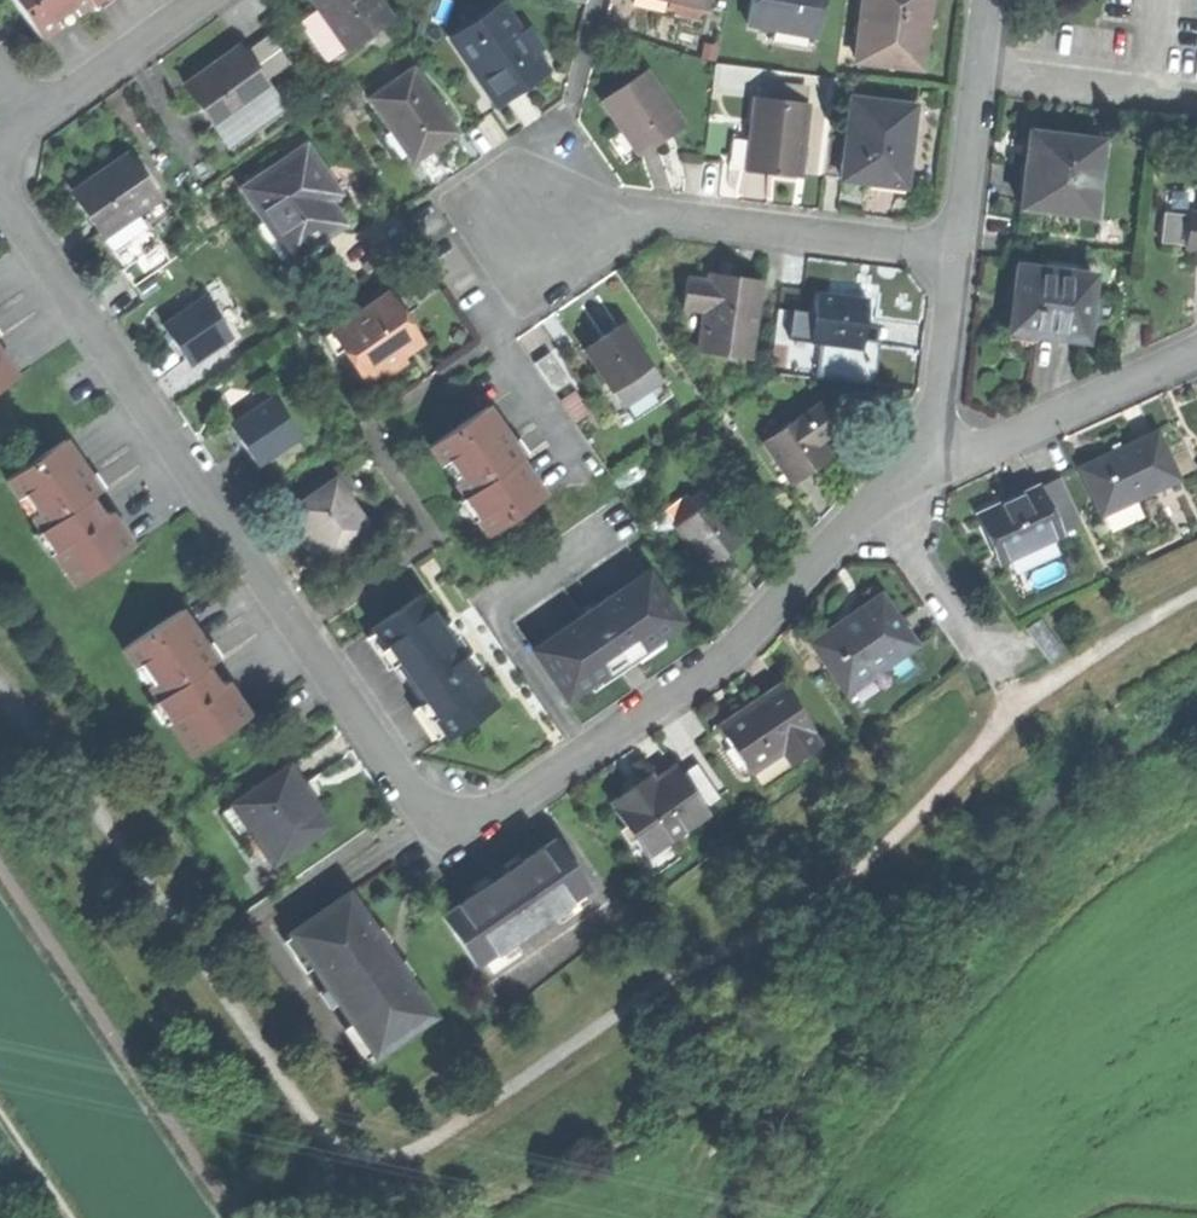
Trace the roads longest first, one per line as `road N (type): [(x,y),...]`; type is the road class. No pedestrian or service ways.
road 1 (residential): [(944,460),(725,653),(509,805),(487,817),(442,815),(410,791),(14,213),(4,193),(5,153)]
road 2 (residential): [(962,244),(544,200)]
road 3 (residential): [(1196,349),(944,460)]
road 4 (residential): [(989,0),(962,244)]
road 5 (residential): [(962,244),(938,402),(944,460)]
road 6 (residential): [(202,0),(32,115)]

